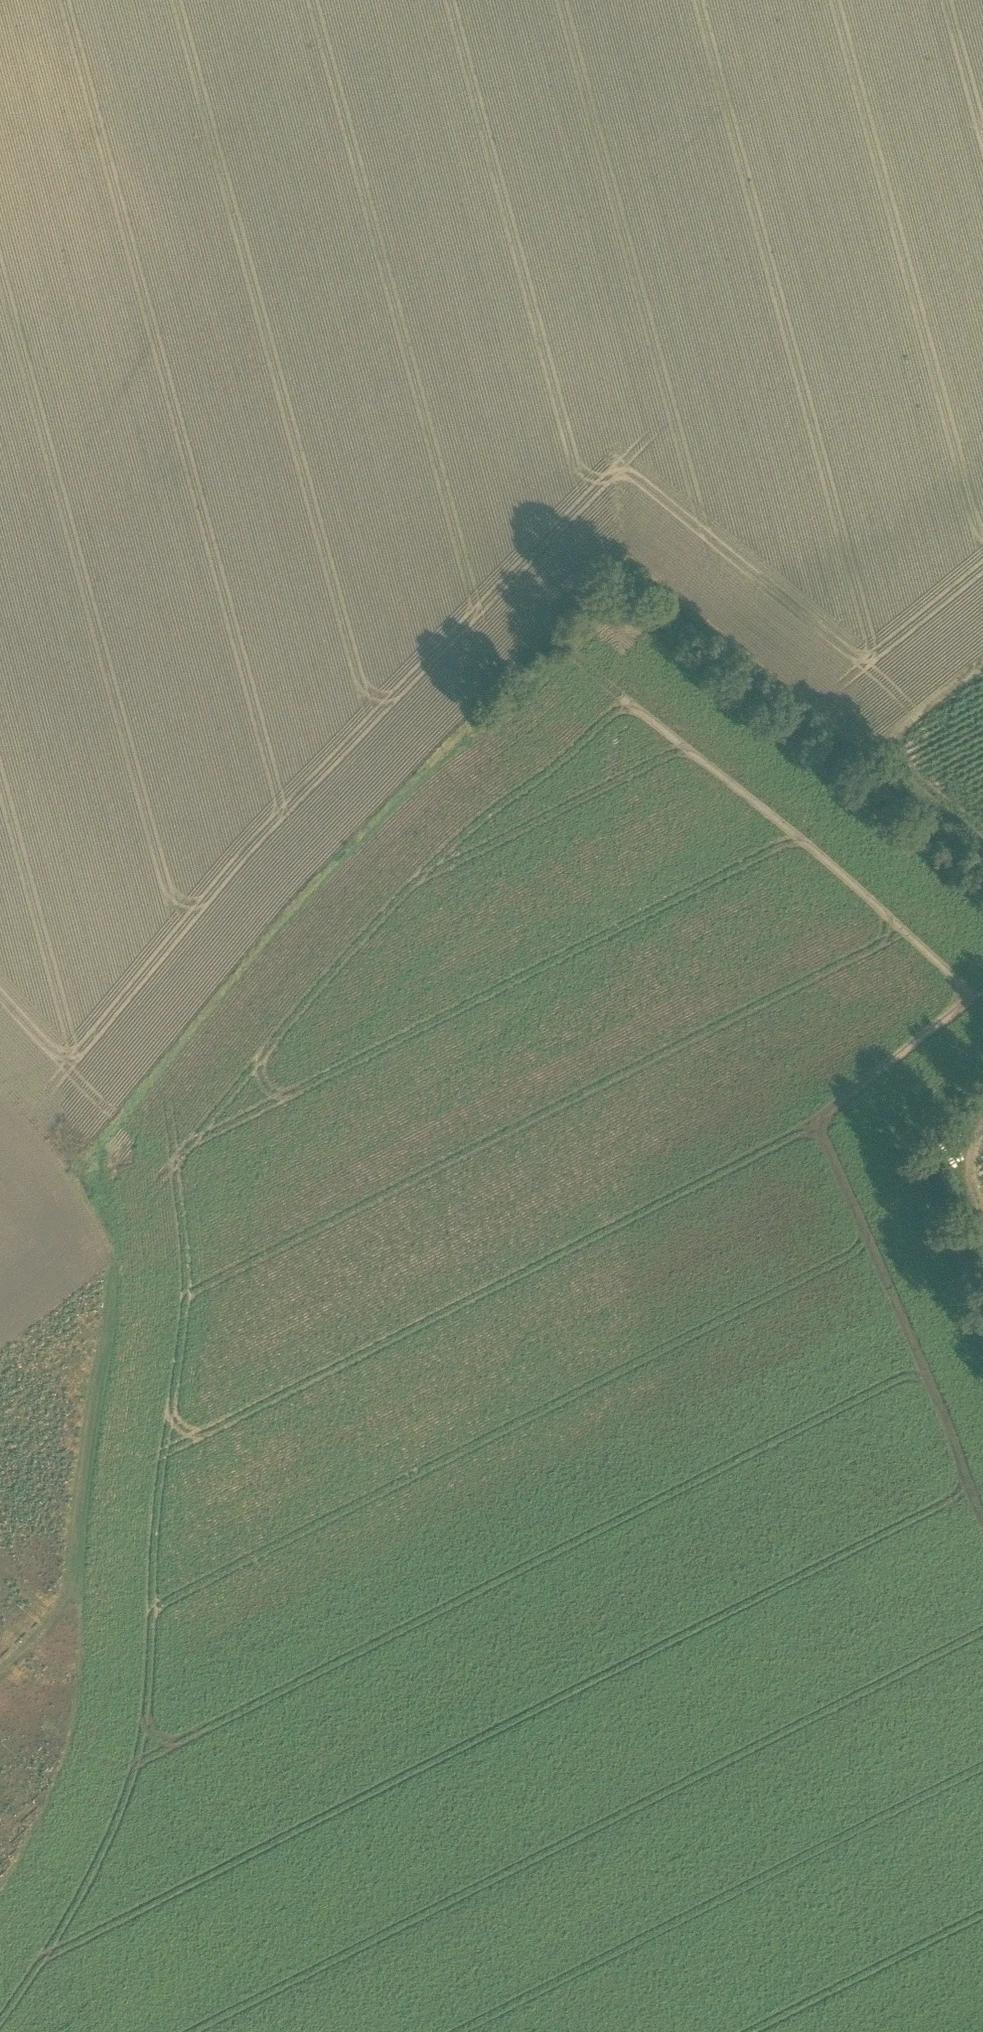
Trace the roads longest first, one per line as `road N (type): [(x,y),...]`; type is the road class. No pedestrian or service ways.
road 1 (track): [(982,923),(857,807),(837,798),(813,805),(132,1335),(93,1548),(84,1726),(35,1846),(65,1960),(72,2031)]
road 2 (track): [(982,1343),(904,1175),(906,1163),(982,1092)]

